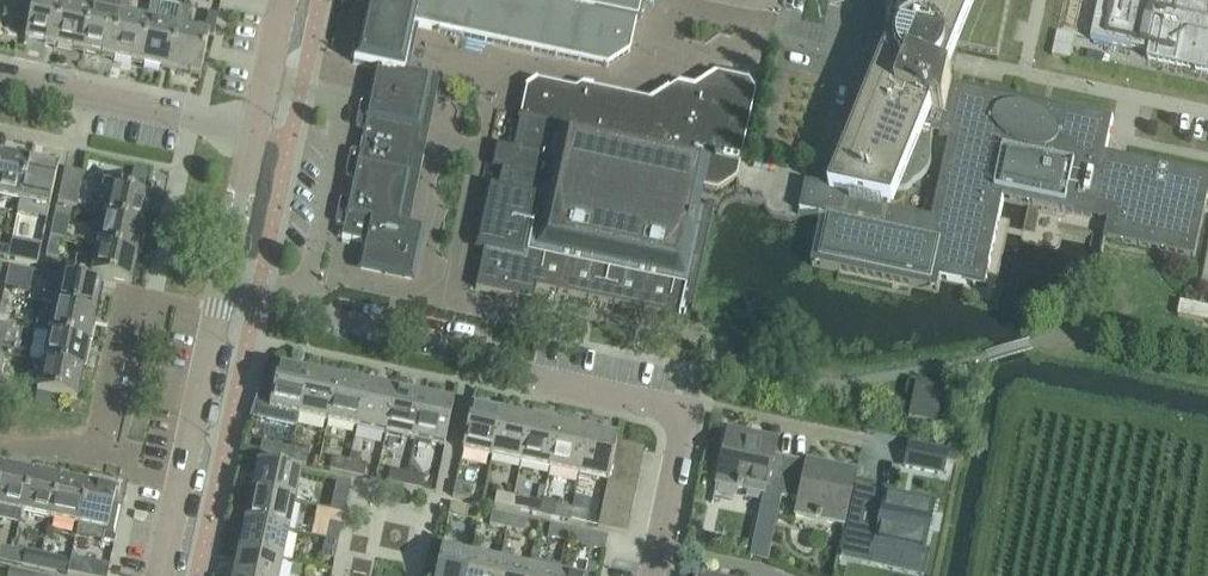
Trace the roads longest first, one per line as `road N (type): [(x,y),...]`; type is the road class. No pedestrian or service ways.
road 1 (residential): [(677,408),(527,375),(500,353),(219,295)]
road 2 (residential): [(158,575),(219,295)]
road 3 (residential): [(253,132),(0,75)]
road 4 (residential): [(677,408),(870,444)]
road 5 (residential): [(219,295),(253,132)]
road 6 (residential): [(660,549),(682,428),(677,408)]
road 7 (residential): [(253,132),(281,0)]
road 8 (residential): [(779,575),(660,549)]

